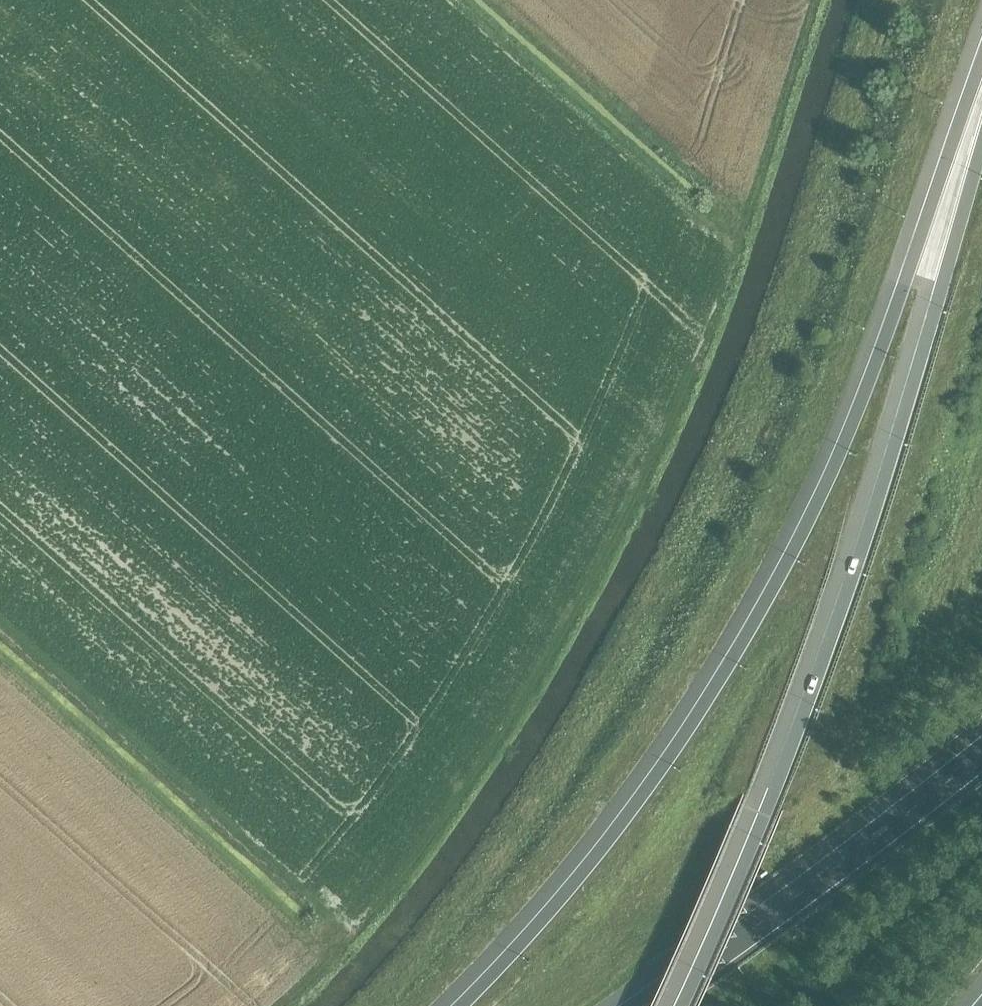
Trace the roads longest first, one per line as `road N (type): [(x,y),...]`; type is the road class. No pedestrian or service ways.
road 1 (motorway): [(981,50),(861,389),(782,568),(671,751),(561,894),(457,1005)]
road 2 (motorway): [(981,150),(823,664),(683,1005)]
road 3 (motorway): [(981,757),(649,1005)]

